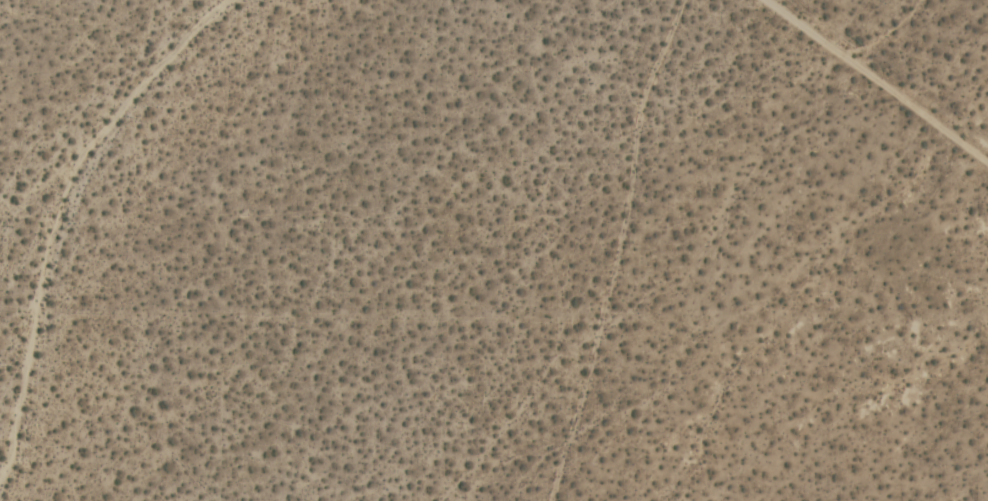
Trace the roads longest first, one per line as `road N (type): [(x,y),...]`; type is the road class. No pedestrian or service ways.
road 1 (track): [(987,167),(761,0)]

